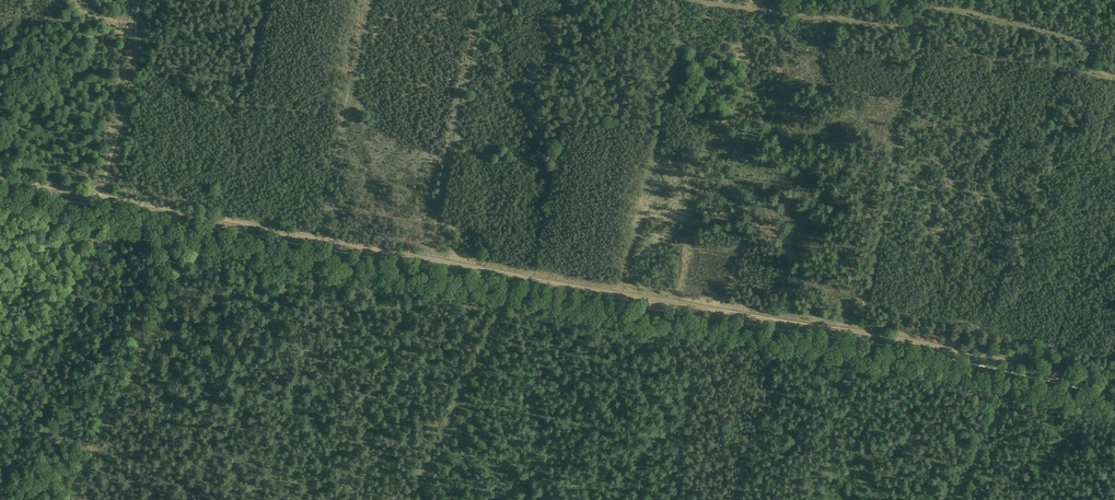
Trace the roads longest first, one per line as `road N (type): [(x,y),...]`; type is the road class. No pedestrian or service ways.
road 1 (track): [(1114,387),(910,342),(463,267),(0,176)]
road 2 (track): [(695,0),(894,24),(947,9),(1036,25),(1088,41),(1100,71),(1114,77)]
road 3 (track): [(140,0),(131,103),(105,197)]

